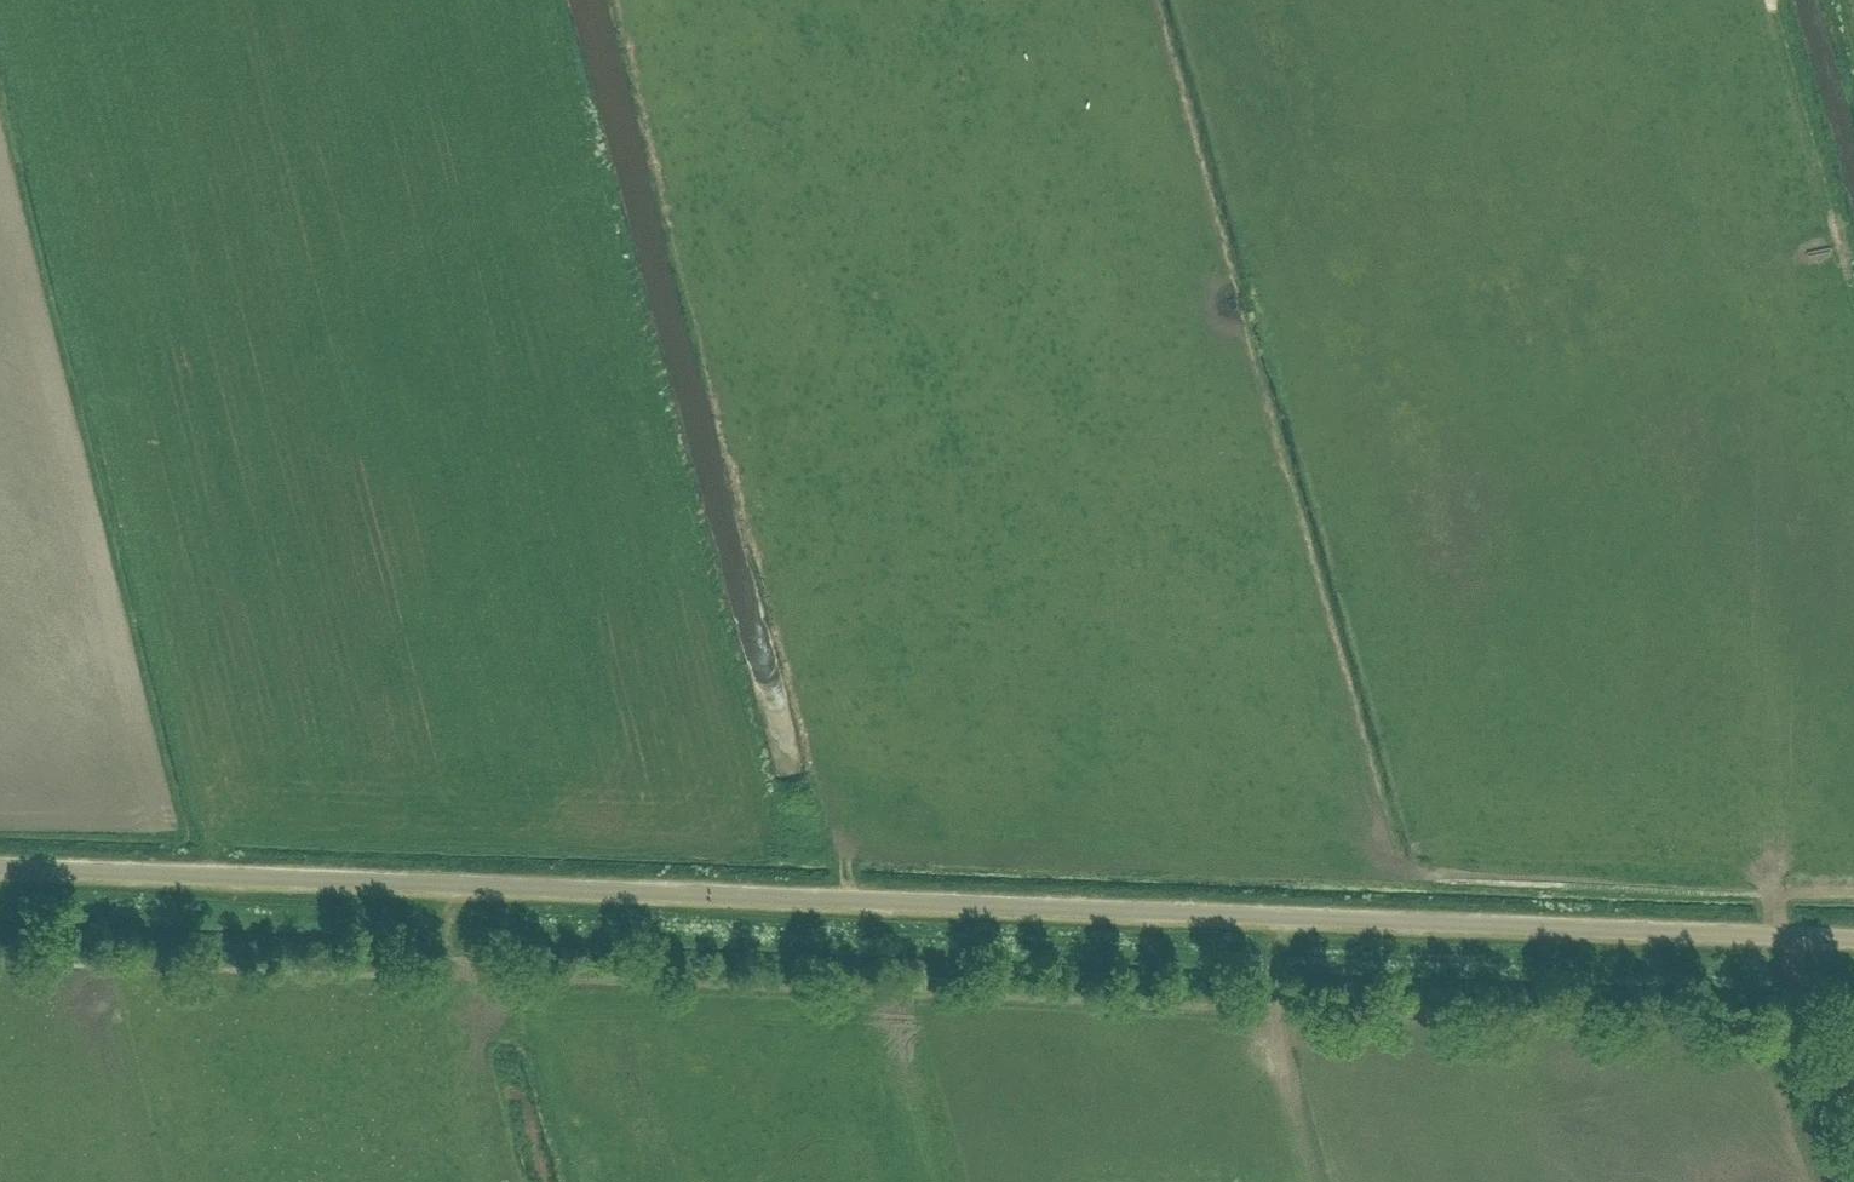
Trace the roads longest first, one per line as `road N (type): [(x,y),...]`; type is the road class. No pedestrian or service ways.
road 1 (unclassified): [(0,866),(1853,935)]

